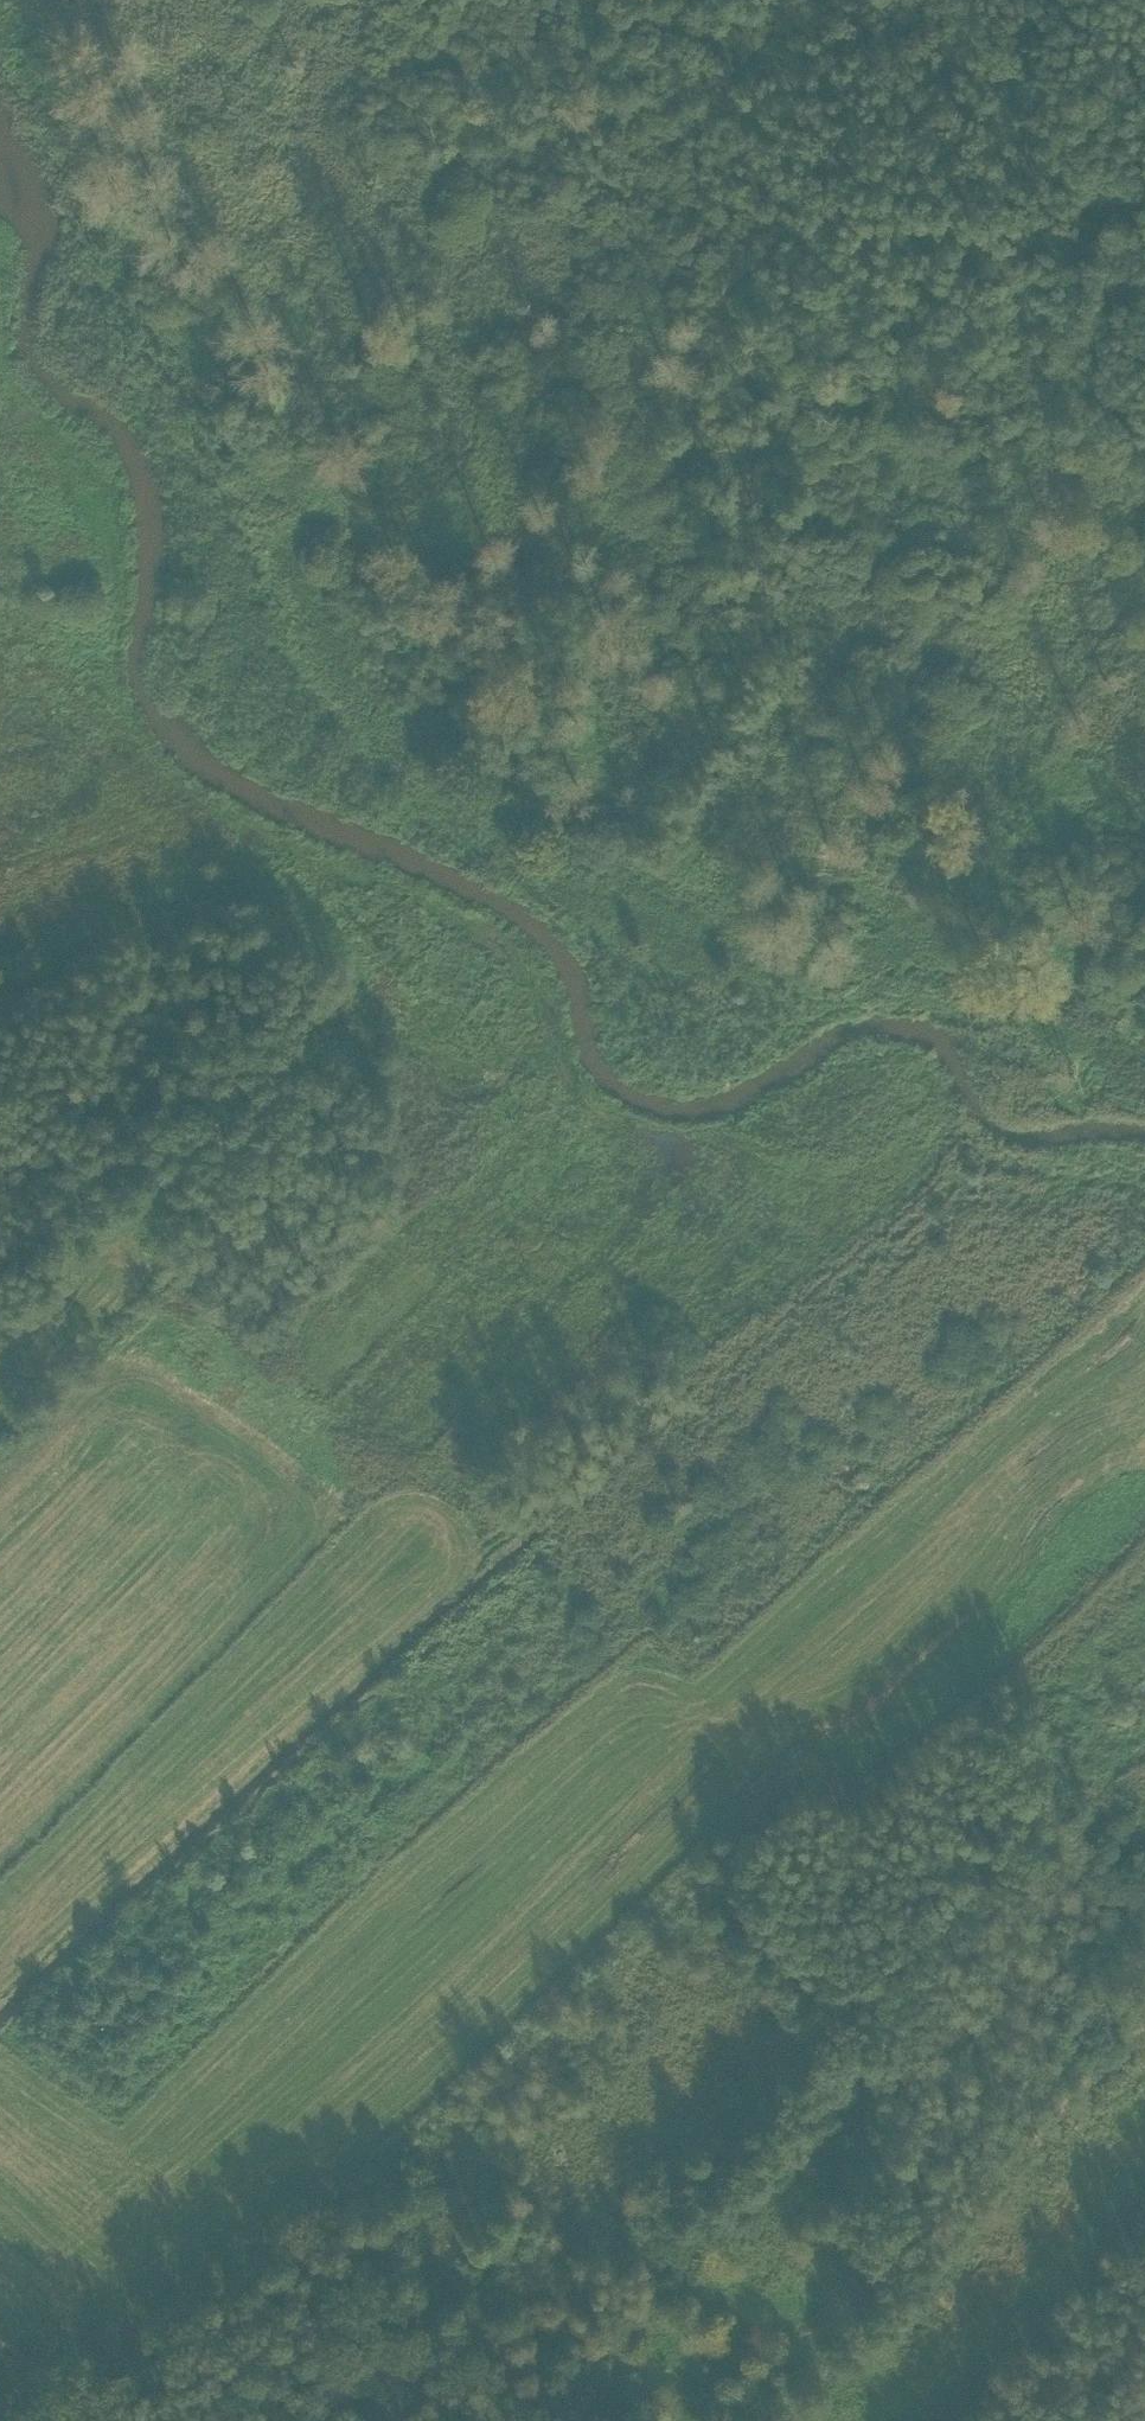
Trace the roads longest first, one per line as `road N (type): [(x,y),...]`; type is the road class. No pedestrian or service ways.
road 1 (track): [(23,2420),(304,2231),(578,2420)]

